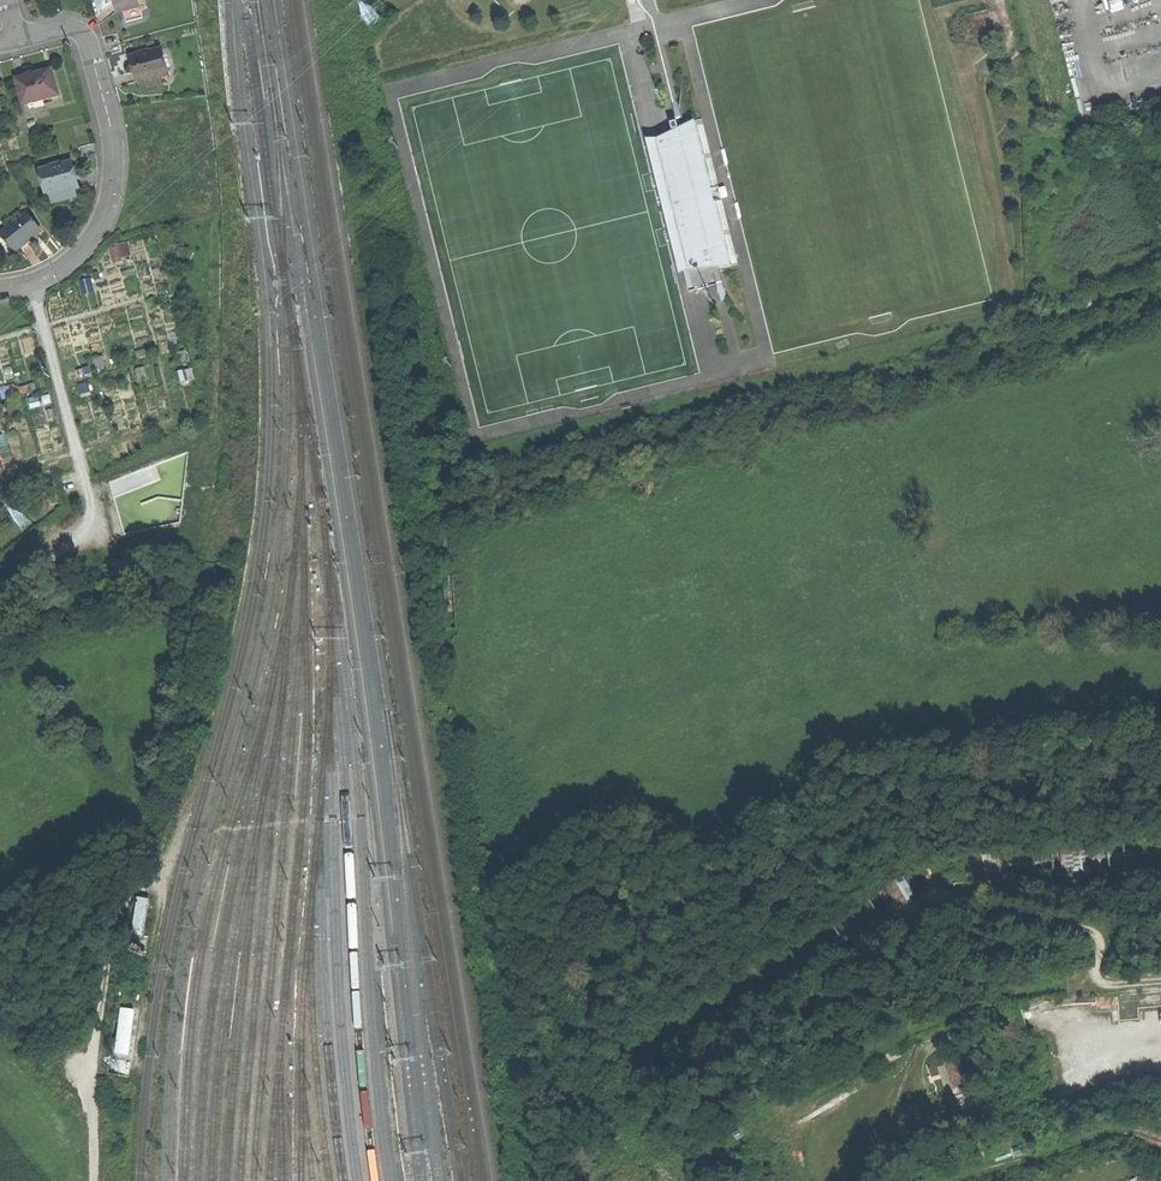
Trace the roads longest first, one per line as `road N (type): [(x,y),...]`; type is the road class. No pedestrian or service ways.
road 1 (residential): [(21,38),(63,28),(86,36),(112,127),(114,182),(99,228),(76,257),(46,277),(0,290)]
road 2 (track): [(94,1180),(111,962),(132,891)]
road 3 (track): [(1160,980),(1098,980),(1099,948),(1088,927),(982,911),(962,895)]

